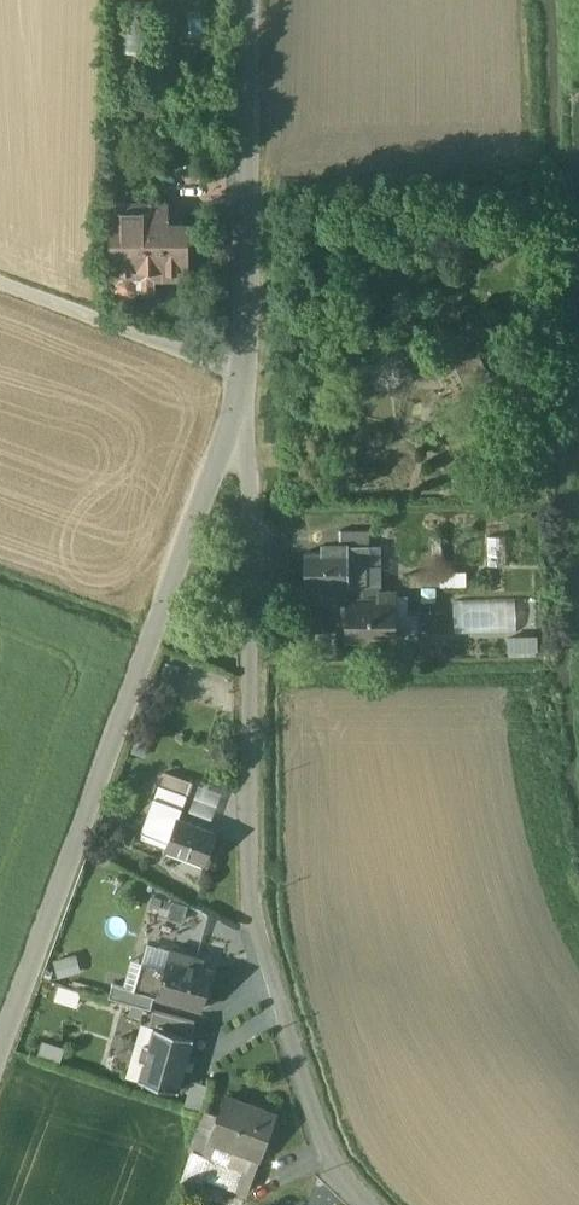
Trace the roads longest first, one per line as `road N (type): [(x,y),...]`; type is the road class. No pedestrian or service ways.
road 1 (residential): [(359,1204),(328,1154),(301,1081),(253,910),(251,497),(240,396)]
road 2 (unclassified): [(240,396),(112,740),(0,1107)]
road 3 (unclassified): [(250,0),(243,373)]
road 4 (residential): [(243,373),(0,283)]

